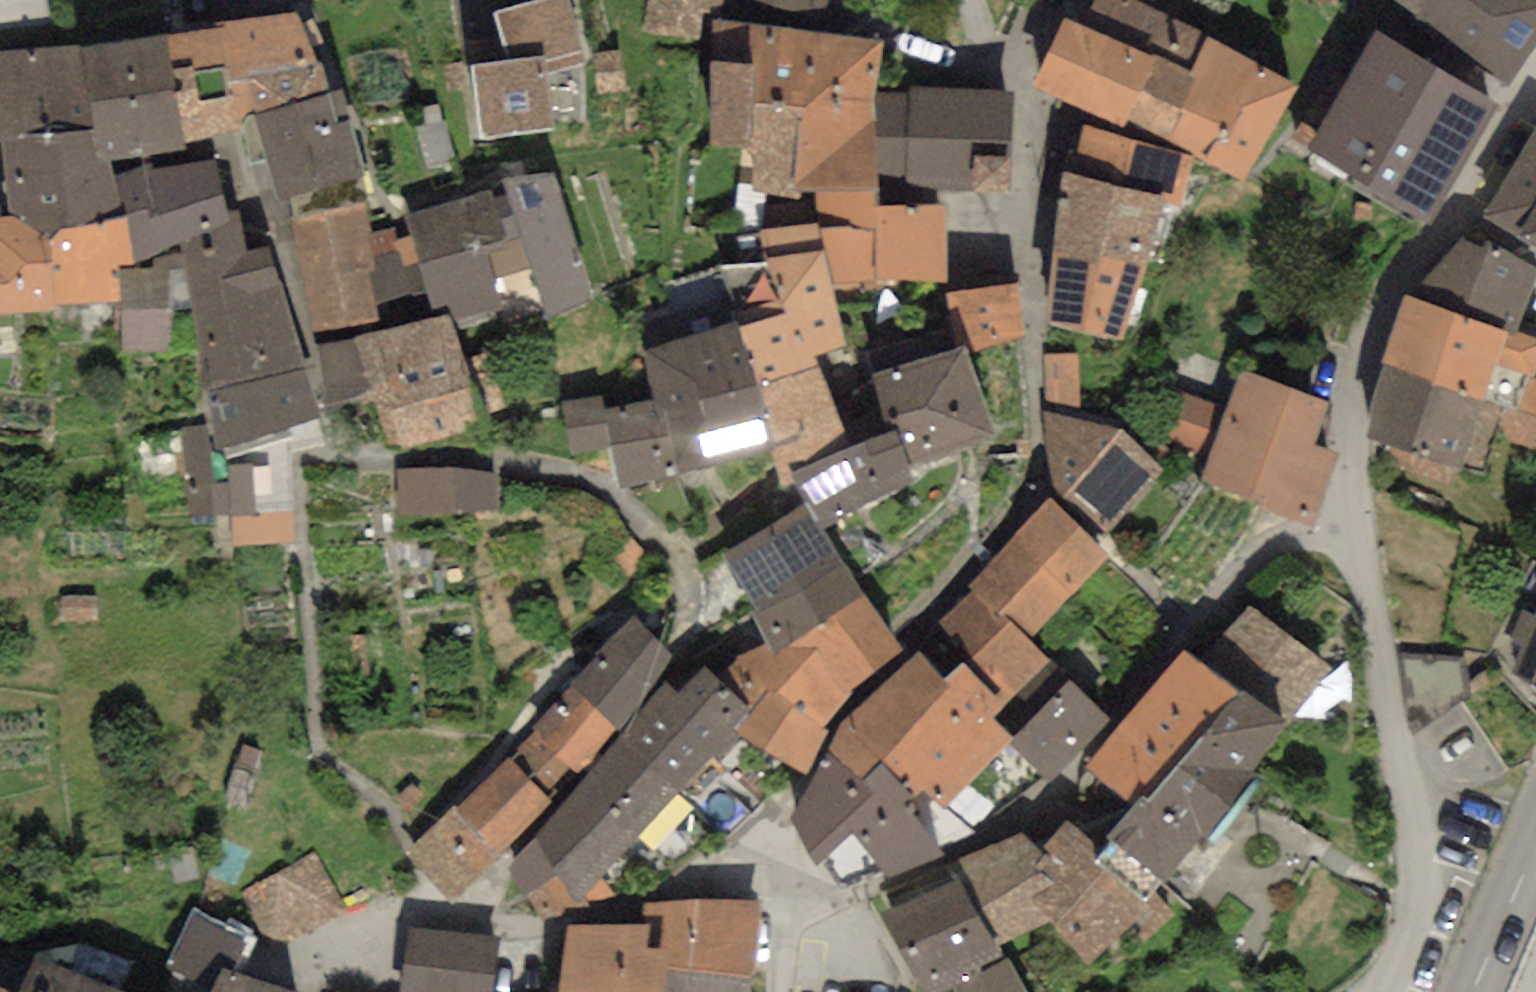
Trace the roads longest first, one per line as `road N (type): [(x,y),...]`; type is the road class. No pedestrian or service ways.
road 1 (residential): [(789,904),(895,886),(947,861),(1072,768),(1118,721),(1156,647),(1240,567),(1286,544),(1357,538)]
road 2 (residential): [(1535,74),(1387,289),(1354,399),(1357,538)]
road 3 (residential): [(305,940),(450,919),(551,921),(664,893),(754,888),(789,904)]
road 4 (residential): [(1357,538),(1416,876),(1397,952),(1377,991)]
road 5 (residential): [(974,0),(993,50),(1019,78),(1035,249)]
road 6 (secondary): [(1475,991),(1535,844)]

